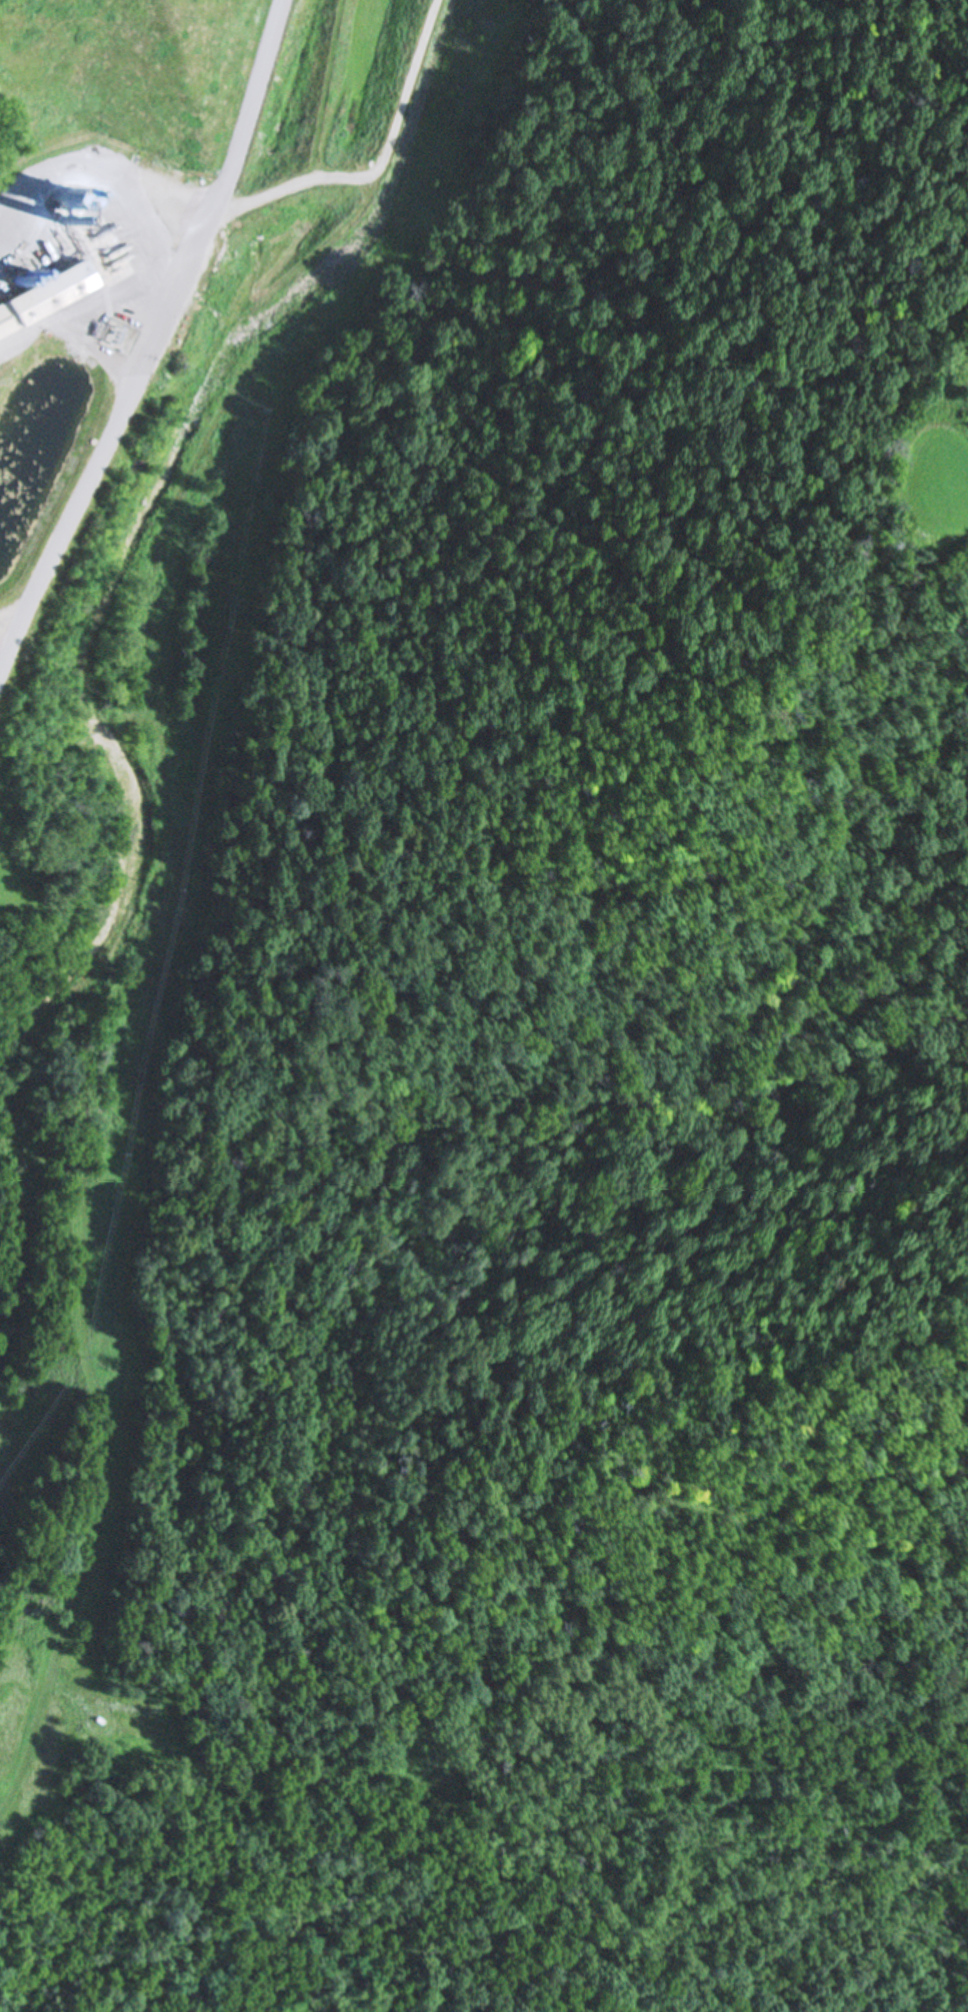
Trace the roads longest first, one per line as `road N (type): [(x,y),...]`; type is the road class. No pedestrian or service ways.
road 1 (residential): [(0,399),(31,355),(96,81),(143,0)]

